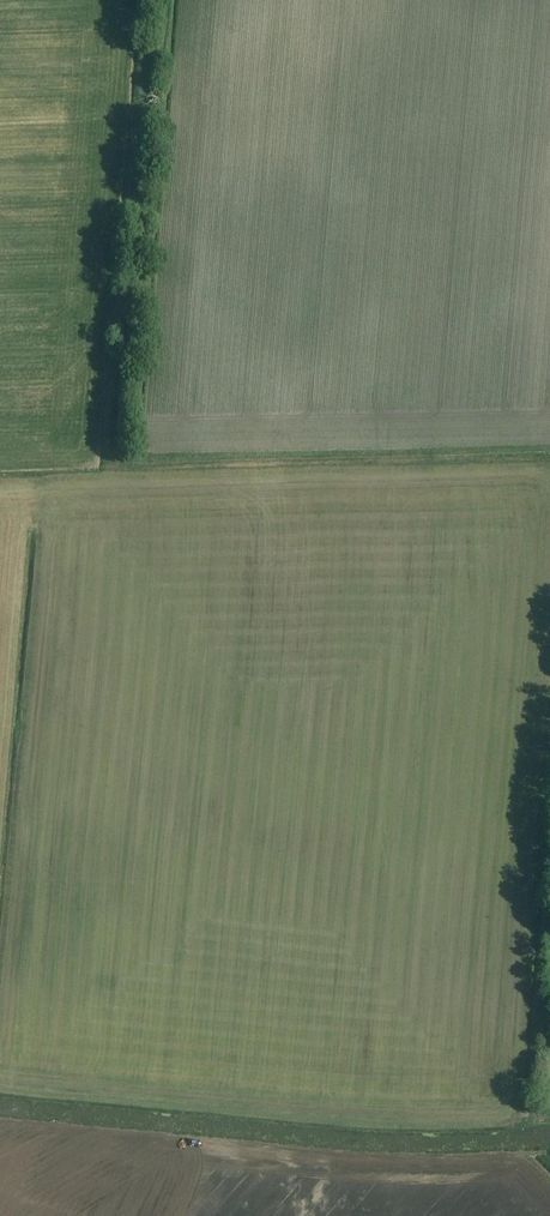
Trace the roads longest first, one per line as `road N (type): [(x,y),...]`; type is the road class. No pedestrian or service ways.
road 1 (track): [(161,0),(156,38),(139,75),(108,451),(114,463),(549,454)]
road 2 (track): [(549,918),(529,1121)]

